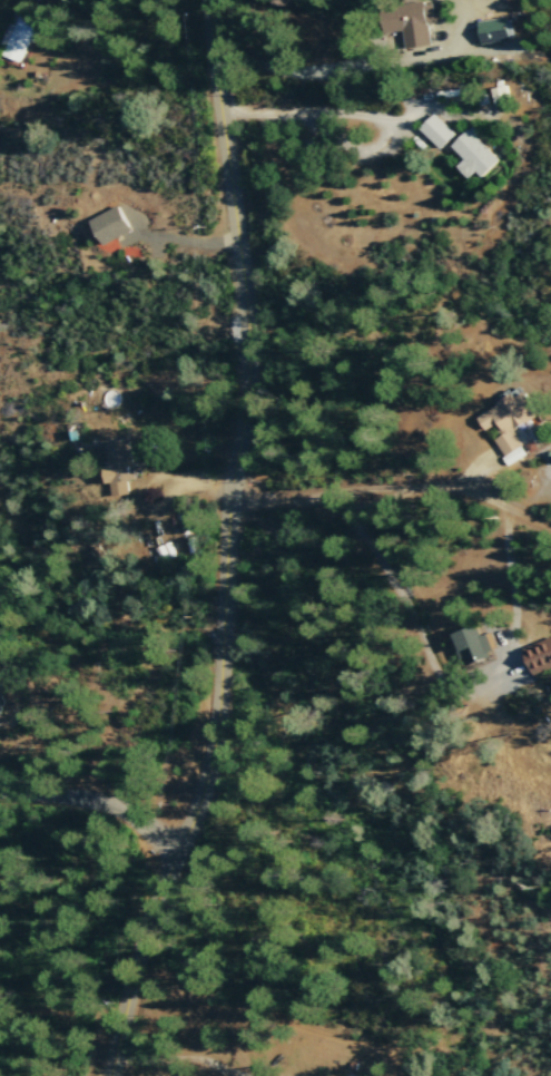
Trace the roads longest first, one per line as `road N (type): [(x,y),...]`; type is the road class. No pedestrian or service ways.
road 1 (tertiary): [(113,1075),(203,802),(225,659),(249,334),(209,0)]
road 2 (residential): [(234,496),(391,485),(460,490),(550,521)]
road 3 (residential): [(181,855),(91,812),(0,802)]

